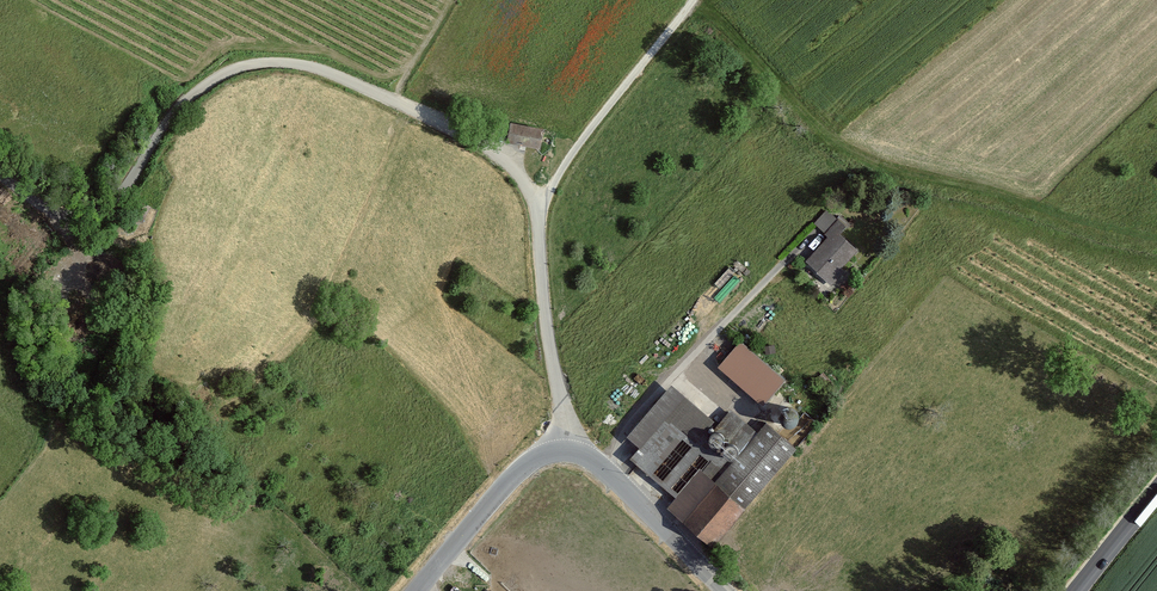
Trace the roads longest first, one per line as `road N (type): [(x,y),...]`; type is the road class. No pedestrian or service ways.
road 1 (track): [(542,201),(507,160),(458,129),(323,68),(276,61),(229,69),(191,92),(110,201),(88,207),(0,159)]
road 2 (tertiary): [(725,590),(611,475),(570,453),(529,464),(421,590)]
road 3 (track): [(570,453),(549,336),(542,201)]
road 4 (track): [(542,201),(693,0)]
road 5 (secondary): [(1156,494),(1077,590)]

